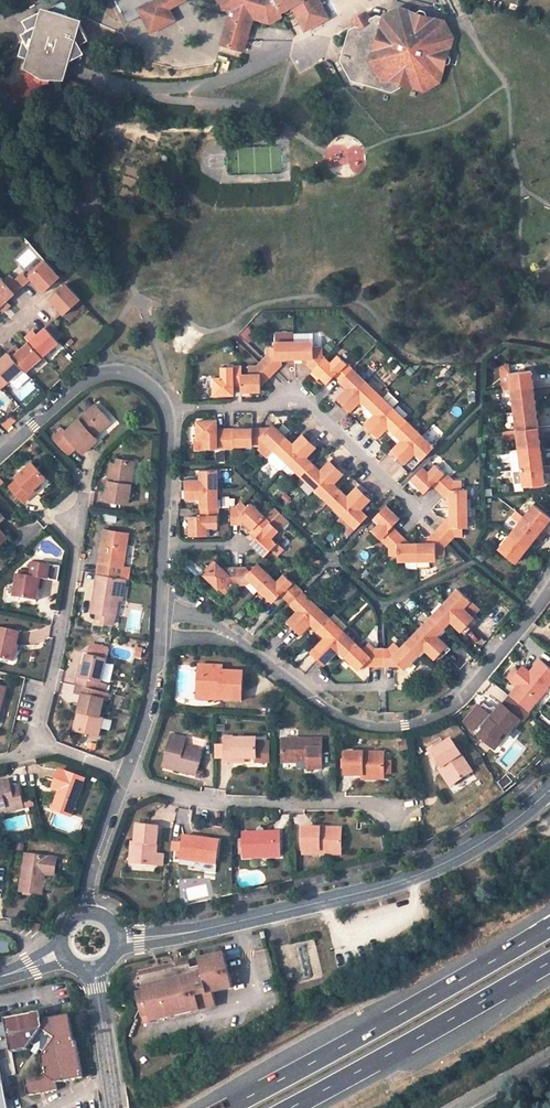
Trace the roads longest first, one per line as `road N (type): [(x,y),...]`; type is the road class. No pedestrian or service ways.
road 1 (unclassified): [(189,935),(425,876),(497,837),(549,790)]
road 2 (residential): [(0,27),(87,75),(153,88),(200,86),(317,39),(338,21),(345,0)]
road 3 (motorway): [(549,926),(226,1107)]
road 4 (residential): [(165,410),(284,401),(313,410),(427,519)]
road 5 (residential): [(549,588),(451,711),(384,728),(309,698)]
road 6 (motorway): [(290,1107),(549,960)]
road 7 (residential): [(123,785),(203,803),(397,808)]
road 8 (residential): [(34,743),(57,661),(88,477)]
road 9 (residential): [(18,440),(79,383),(103,372),(137,377),(165,410)]
road 10 (residential): [(163,624),(248,646),(309,698)]
road 11 (residential): [(163,624),(126,772)]
road 12 (residential): [(123,785),(89,881),(91,914)]
road 13 (residential): [(165,410),(165,544)]

